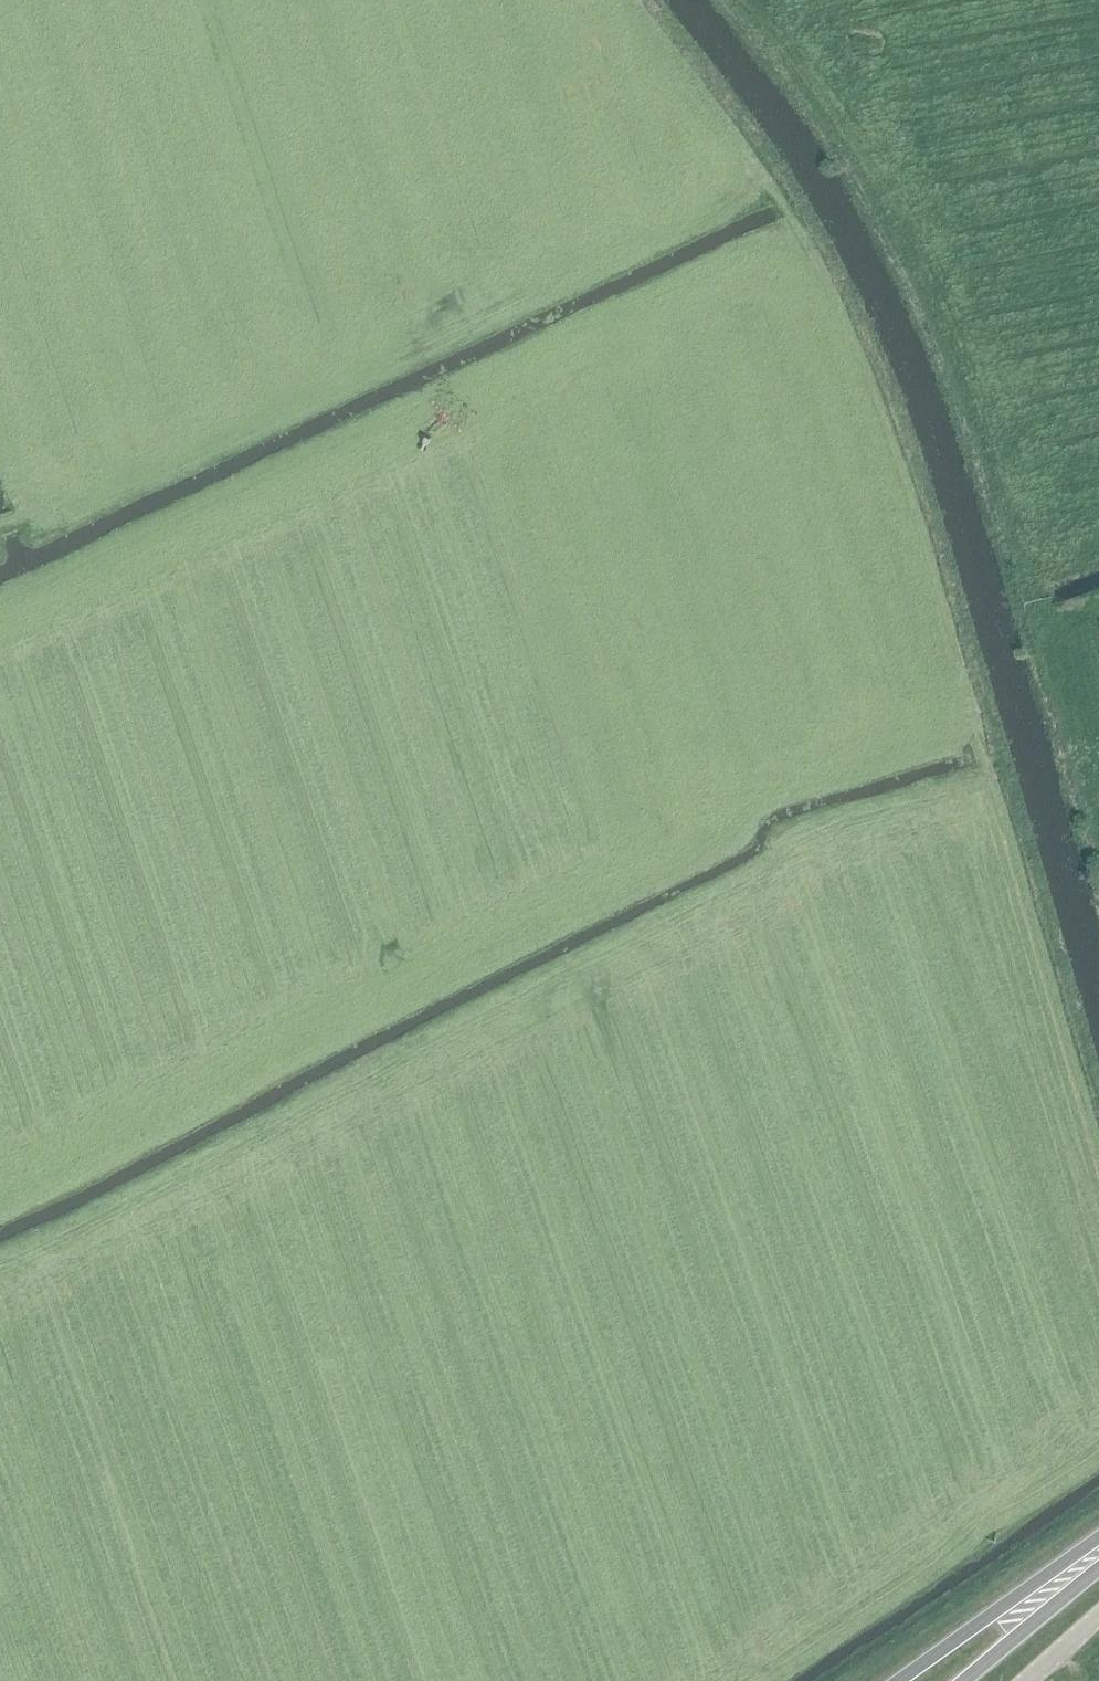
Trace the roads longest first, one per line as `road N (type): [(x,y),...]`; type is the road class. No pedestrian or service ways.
road 1 (primary): [(1098,1536),(898,1680)]
road 2 (primary): [(967,1680),(1098,1570)]

